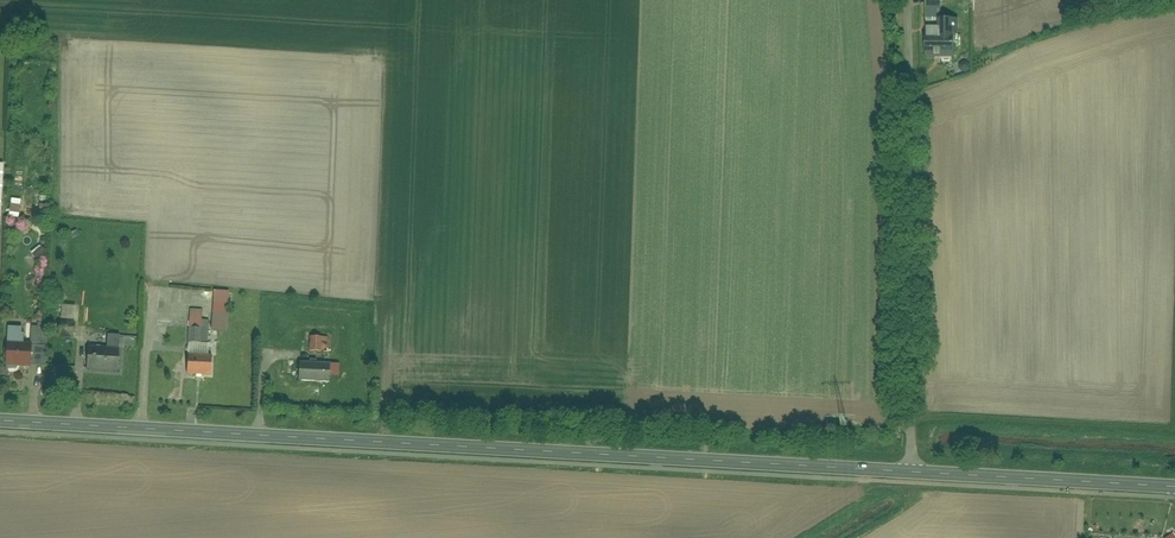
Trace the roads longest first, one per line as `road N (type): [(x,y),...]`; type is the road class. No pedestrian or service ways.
road 1 (tertiary): [(0,420),(911,472)]
road 2 (residential): [(907,0),(911,472)]
road 3 (tertiary): [(911,472),(1174,488)]

